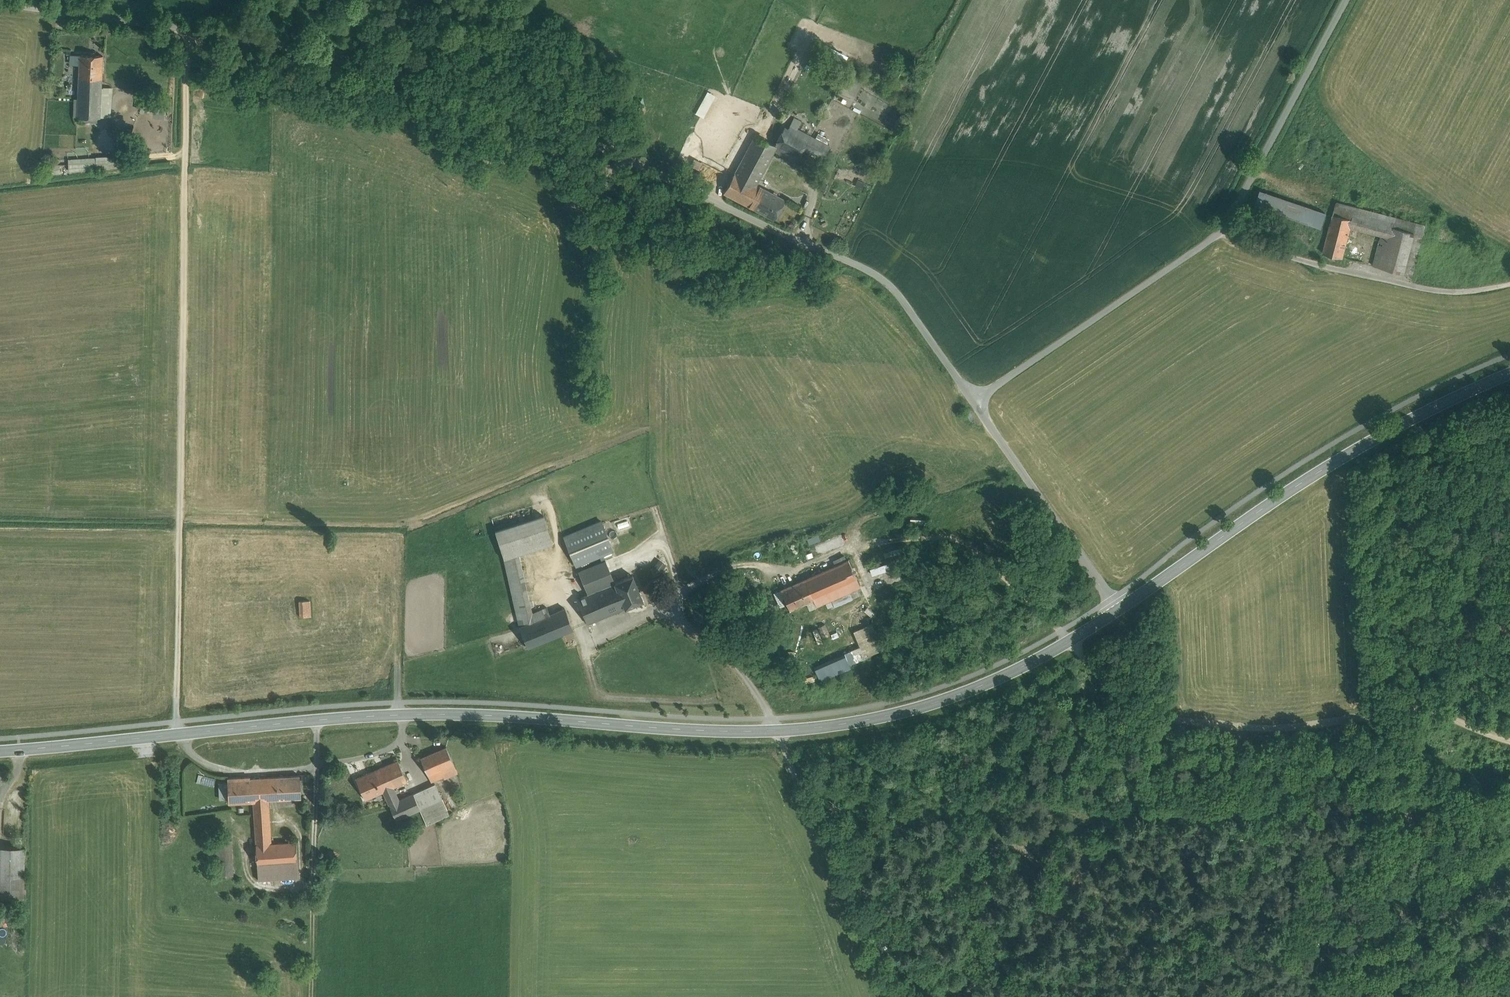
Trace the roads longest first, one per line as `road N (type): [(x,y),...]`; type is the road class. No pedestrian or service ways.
road 1 (unclassified): [(1120,609),(898,297),(863,269),(614,154),(369,69),(185,27),(8,0)]
road 2 (tertiary): [(0,750),(402,714),(666,730),(841,726),(969,692),(1120,609)]
road 3 (track): [(185,27),(180,734)]
road 4 (track): [(1345,0),(1219,234),(974,402)]
road 5 (tertiary): [(1120,609),(1348,454),(1509,374)]
road 6 (track): [(1219,234),(1424,292),(1509,285)]

